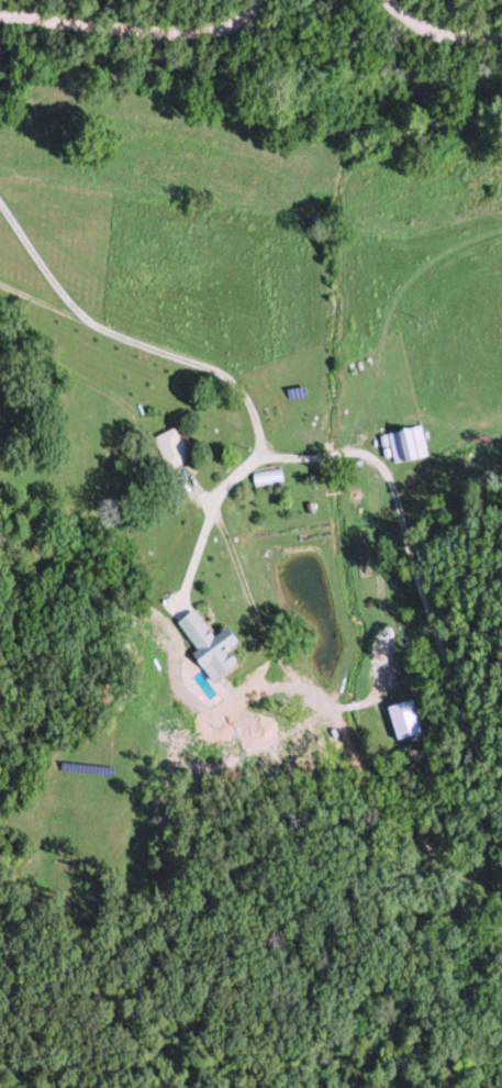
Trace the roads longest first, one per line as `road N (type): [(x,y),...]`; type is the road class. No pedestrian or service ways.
road 1 (residential): [(501,1043),(387,840),(269,680),(239,587),(93,428),(0,391)]
road 2 (residential): [(0,291),(193,363),(252,452),(352,475),(392,522),(415,710),(438,751),(501,801)]
road 3 (residential): [(0,17),(177,33),(232,25),(257,0)]
road 4 (residential): [(389,0),(430,33),(501,38)]

